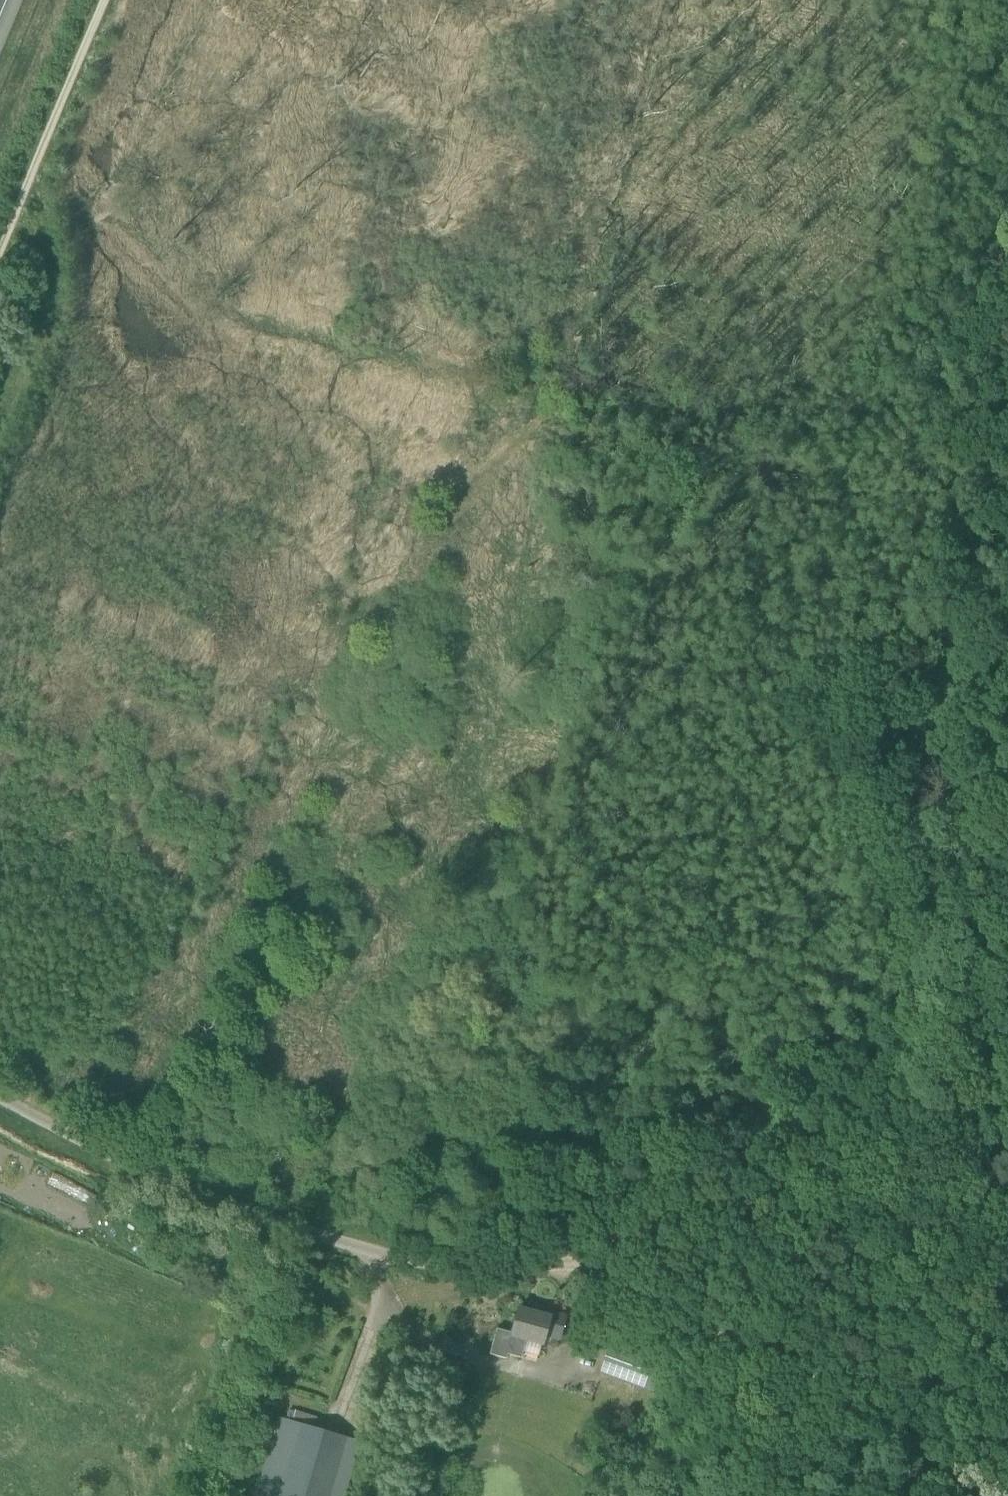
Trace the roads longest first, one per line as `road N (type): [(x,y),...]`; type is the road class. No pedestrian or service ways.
road 1 (track): [(871,1163),(925,1073),(950,799),(948,734),(1007,530)]
road 2 (unclassified): [(572,1264),(463,1271),(273,1233),(170,1198),(0,1114)]
road 3 (track): [(780,1183),(572,1264),(724,1335)]
road 4 (track): [(724,1335),(805,1367),(885,1412),(999,1495)]
road 5 (track): [(1007,1145),(780,1183)]
road 6 (track): [(724,1335),(713,1366),(754,1495)]

